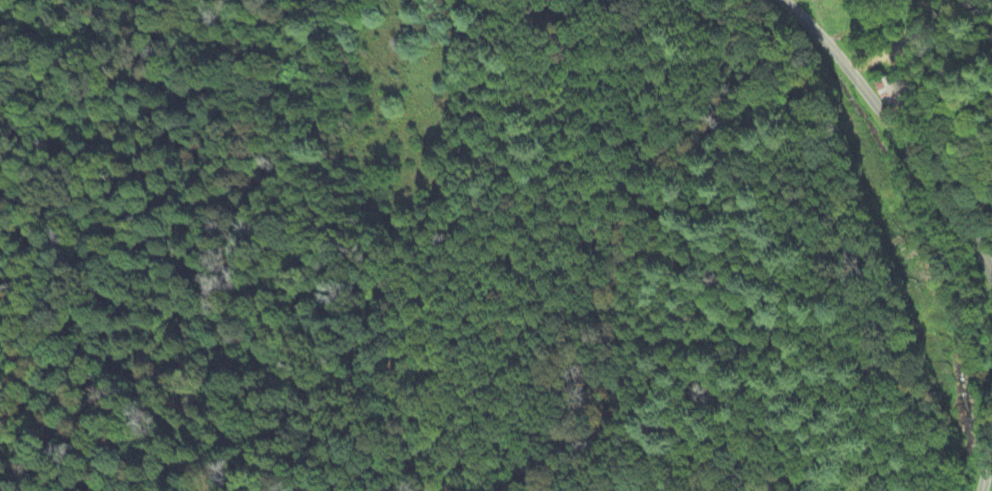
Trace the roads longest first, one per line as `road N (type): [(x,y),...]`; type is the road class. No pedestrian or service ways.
road 1 (residential): [(991,294),(989,272),(913,150),(783,0)]

